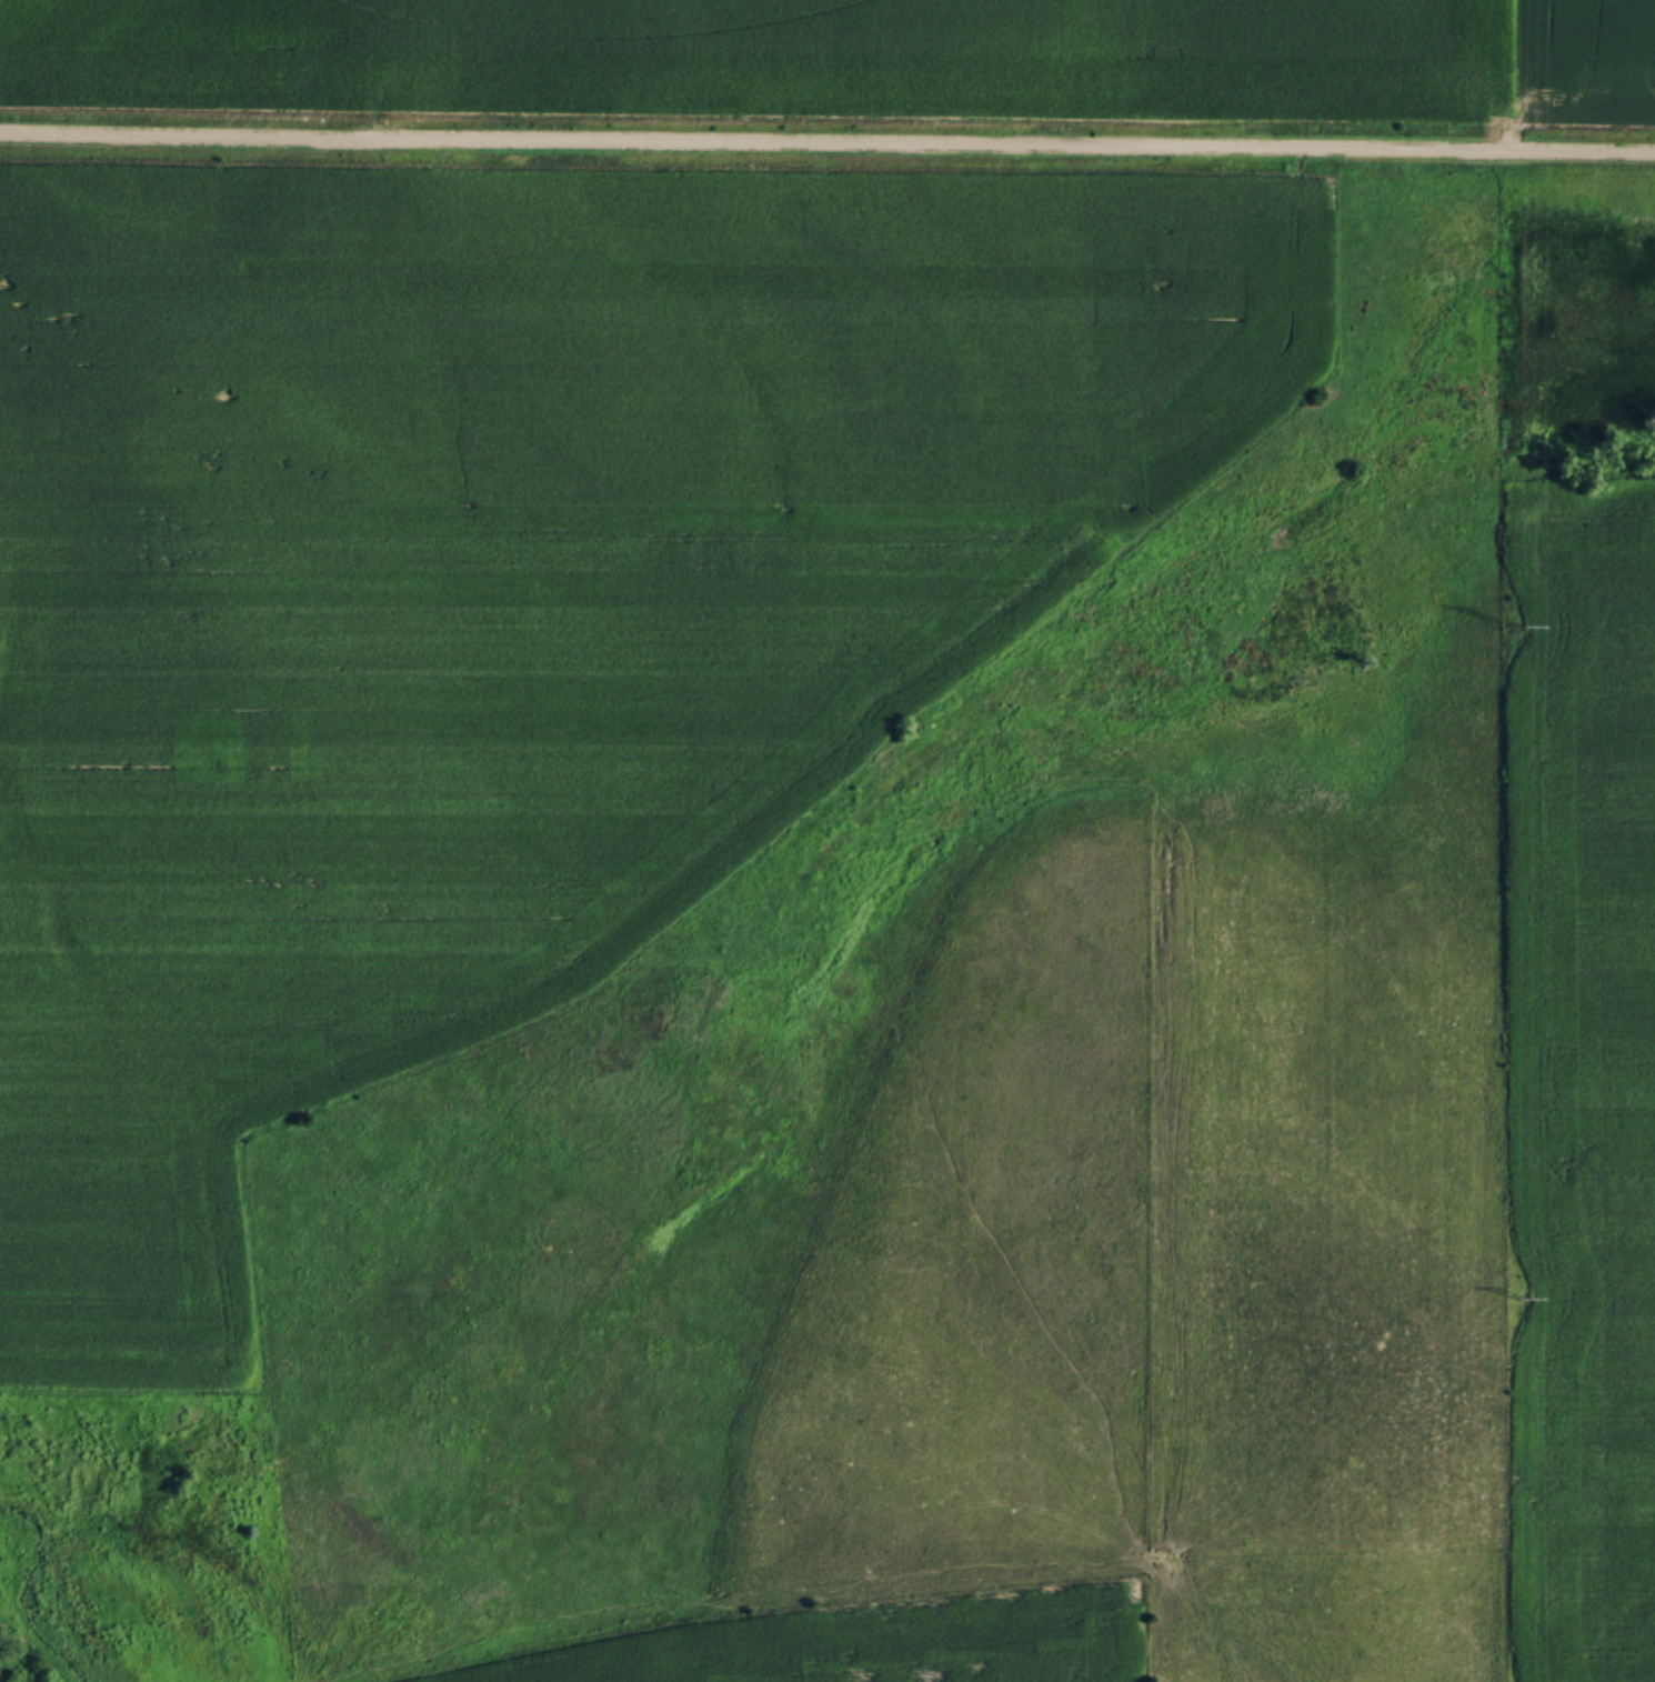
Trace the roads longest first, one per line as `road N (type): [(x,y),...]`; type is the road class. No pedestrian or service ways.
road 1 (residential): [(1654,158),(0,139)]

